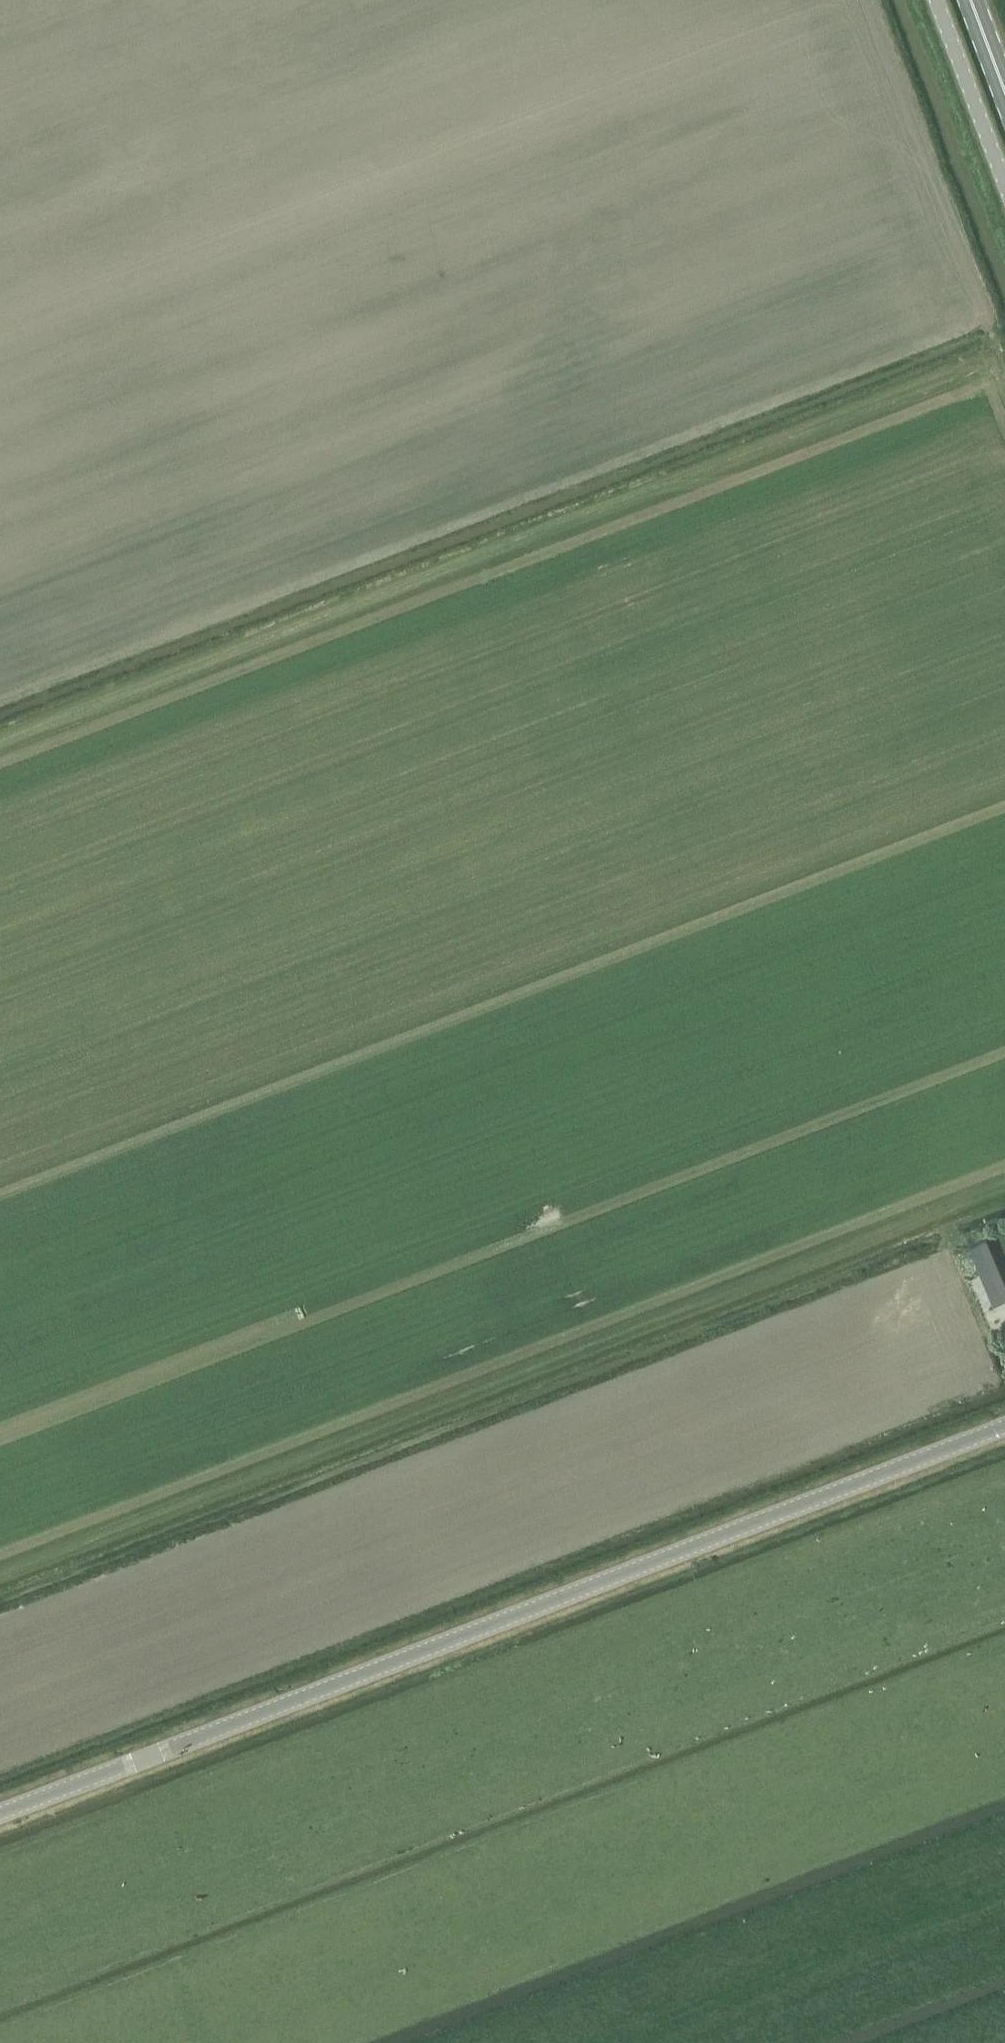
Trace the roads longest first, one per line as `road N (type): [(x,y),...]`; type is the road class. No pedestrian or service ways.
road 1 (tertiary): [(0,1811),(1004,1425)]
road 2 (unclassified): [(1004,181),(937,0)]

